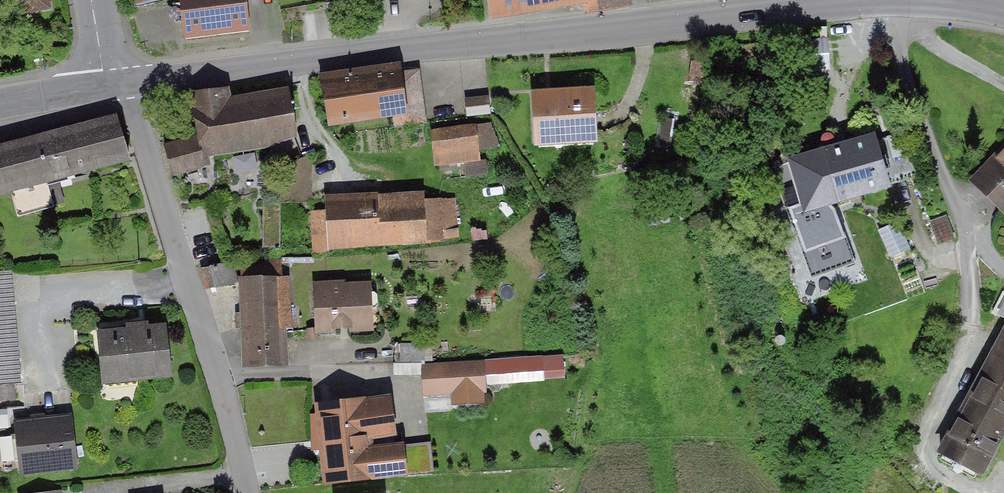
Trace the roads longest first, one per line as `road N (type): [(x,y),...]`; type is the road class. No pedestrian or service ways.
road 1 (secondary): [(875,0),(345,48),(121,81)]
road 2 (residential): [(121,81),(254,492)]
road 3 (secondary): [(121,81),(0,108)]

